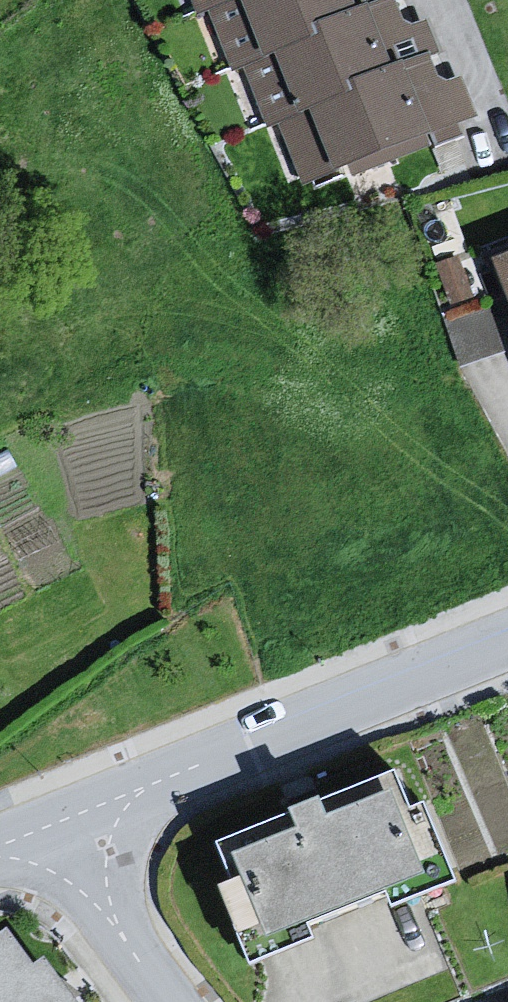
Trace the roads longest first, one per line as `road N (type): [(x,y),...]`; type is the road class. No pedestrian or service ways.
road 1 (residential): [(507,641),(44,830)]
road 2 (residential): [(44,830),(171,1001)]

